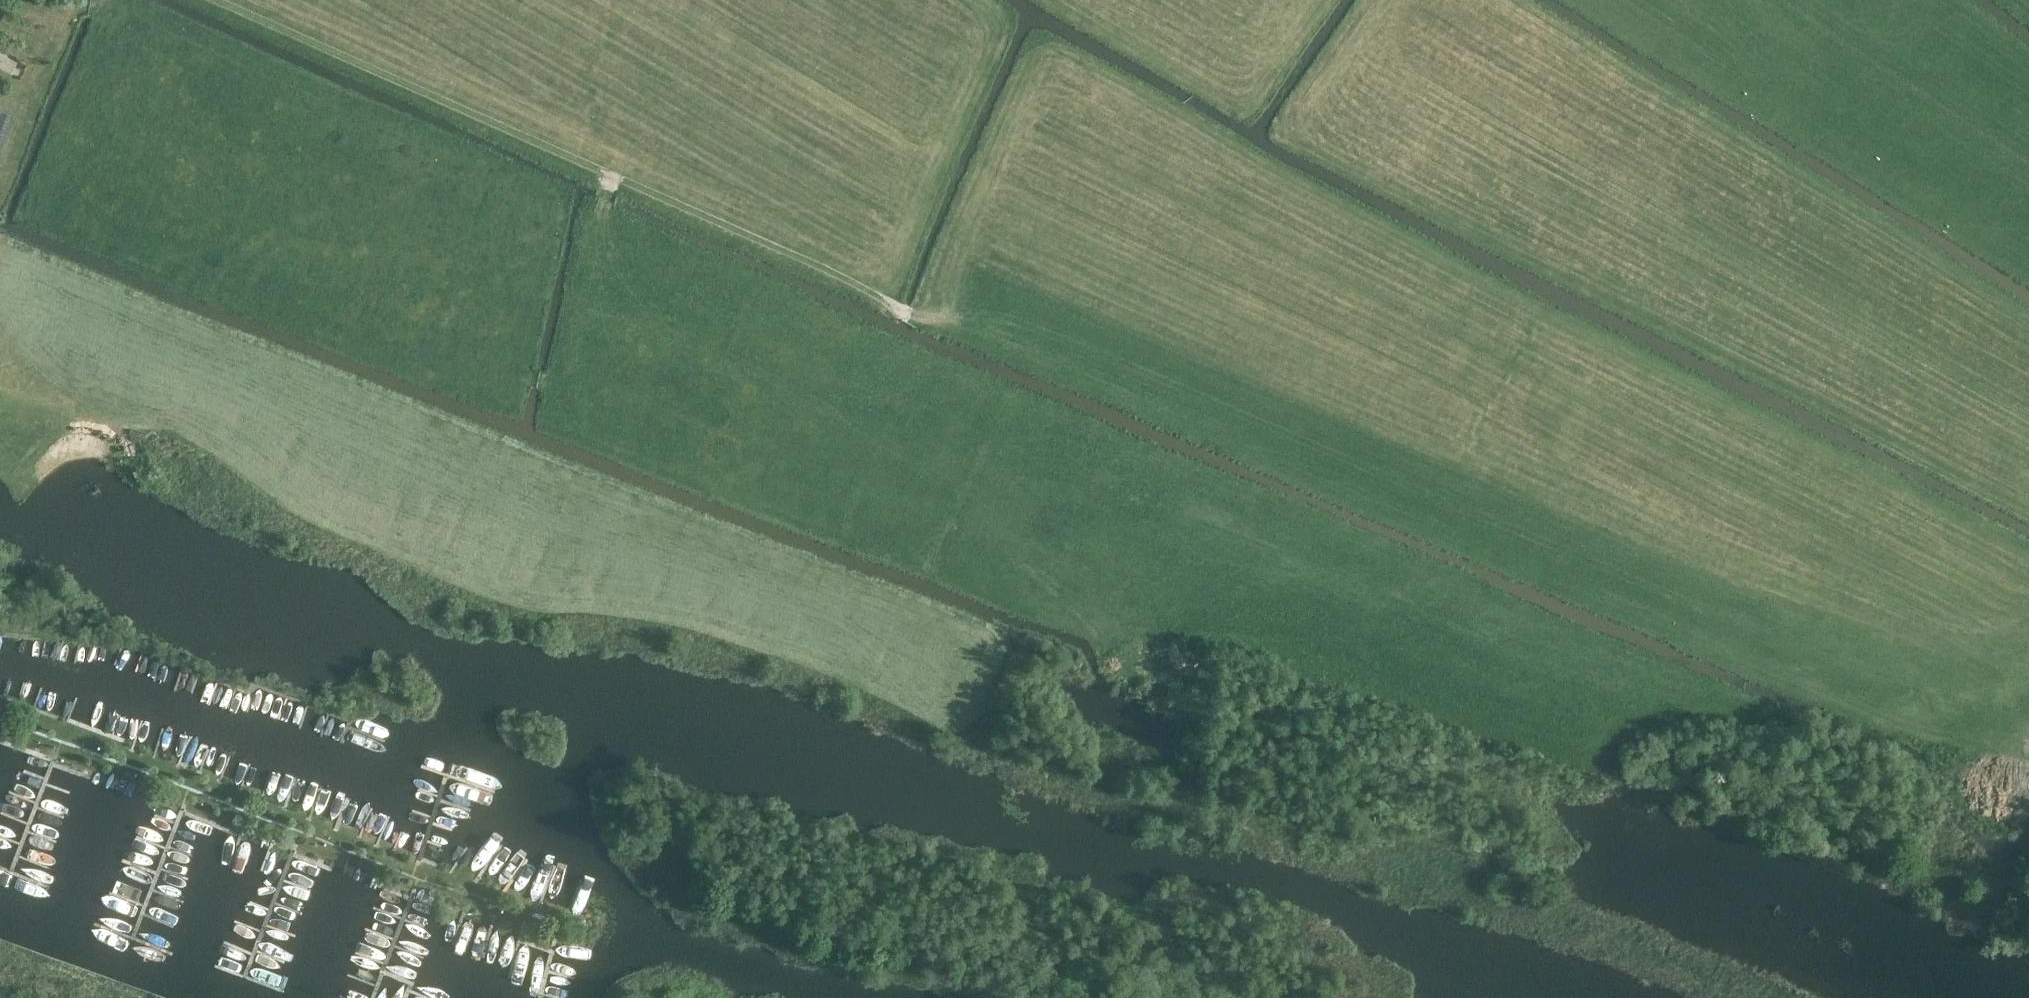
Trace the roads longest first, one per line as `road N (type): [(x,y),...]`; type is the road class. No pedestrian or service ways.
road 1 (track): [(613,176),(222,0)]
road 2 (track): [(916,316),(613,176)]

